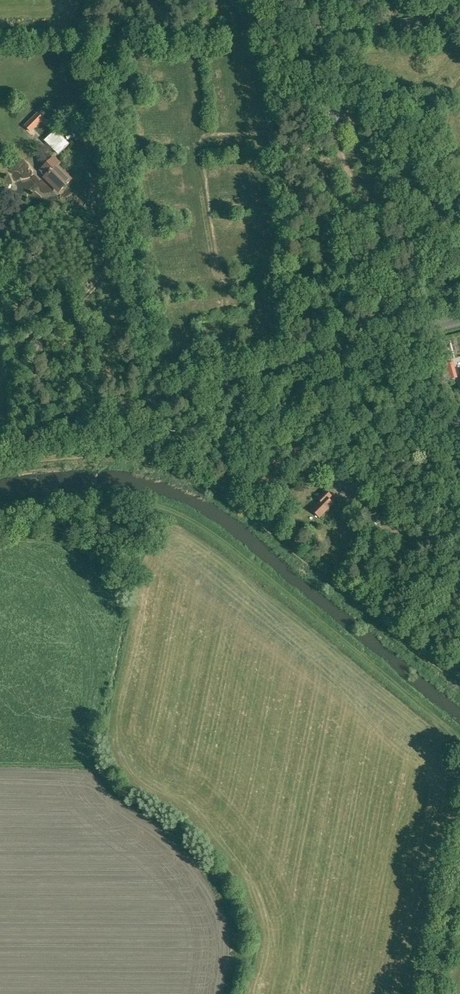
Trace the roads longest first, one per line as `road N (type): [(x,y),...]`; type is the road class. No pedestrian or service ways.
road 1 (tertiary): [(0,432),(459,318)]
road 2 (track): [(459,234),(390,251),(366,189),(281,60),(287,0)]
road 3 (track): [(191,134),(213,306),(183,309)]
road 4 (track): [(239,55),(244,130),(191,134),(186,61)]
road 5 (track): [(210,287),(266,278),(270,312),(262,323),(209,331)]
road 6 (unclassified): [(429,993),(459,869)]

